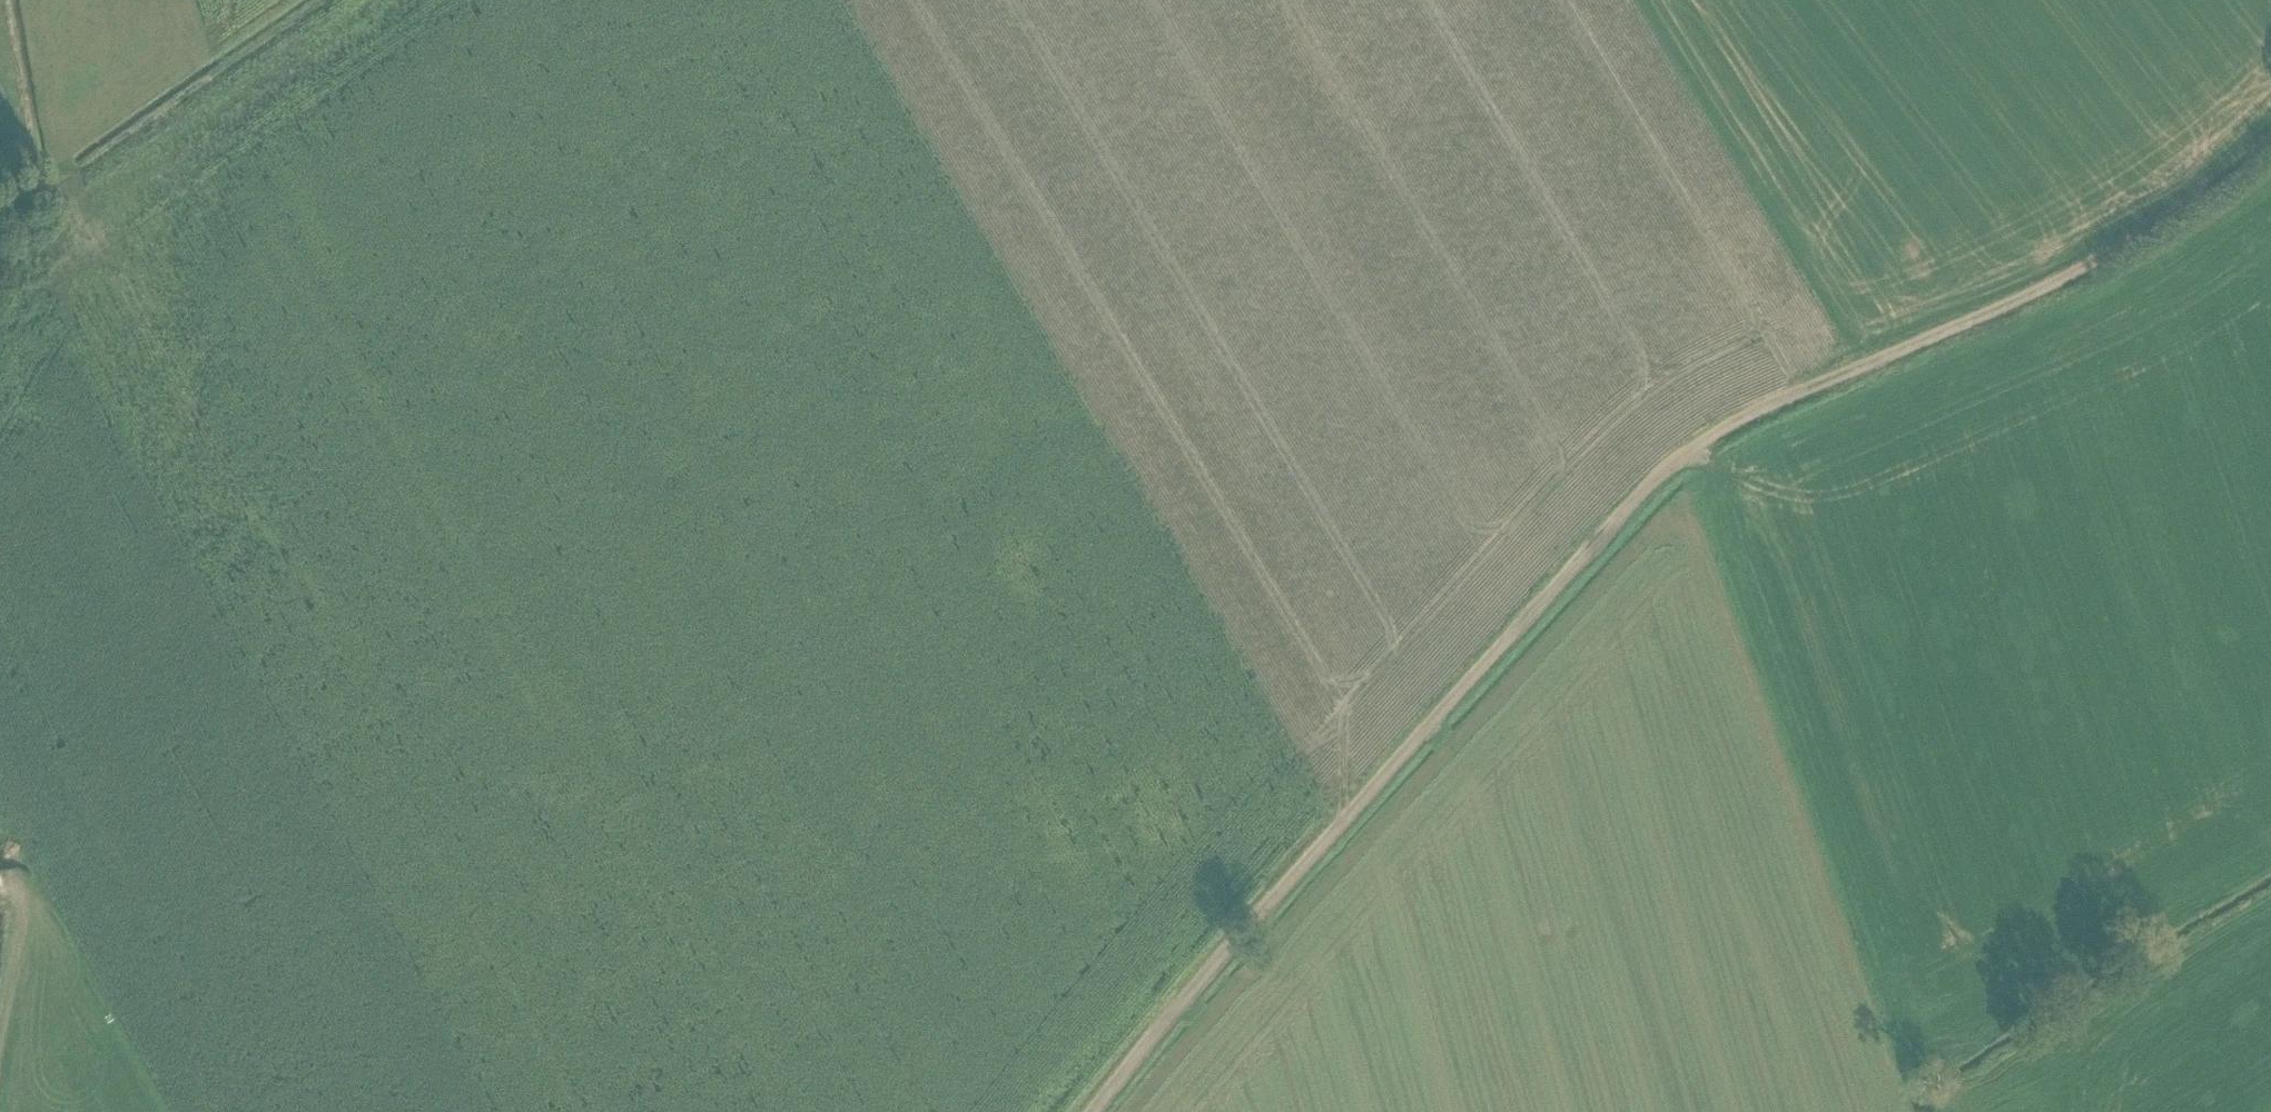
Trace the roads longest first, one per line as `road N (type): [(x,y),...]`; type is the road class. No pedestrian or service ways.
road 1 (track): [(1093,1111),(1302,864),(1664,473),(1750,418),(2129,245),(2216,189),(2270,141)]

